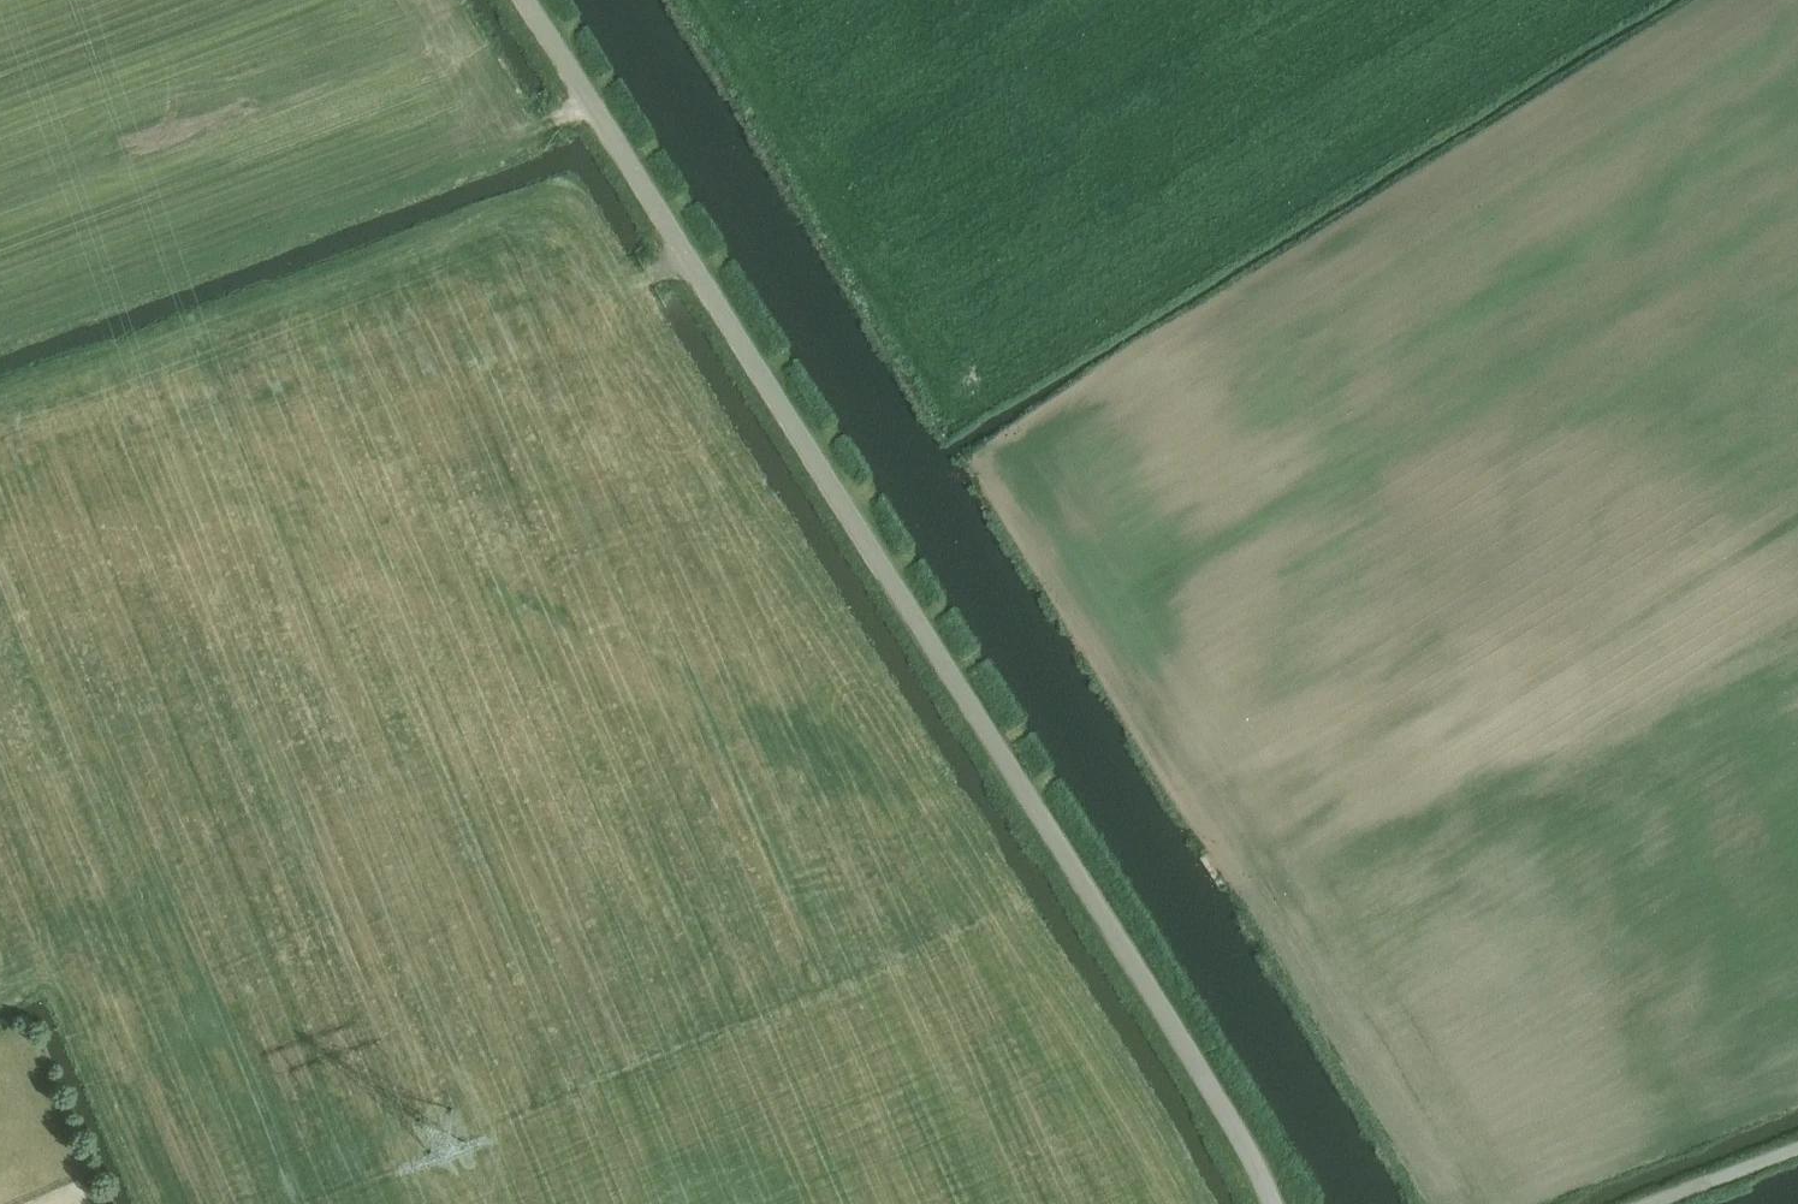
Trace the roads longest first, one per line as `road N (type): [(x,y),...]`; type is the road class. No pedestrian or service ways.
road 1 (unclassified): [(1267,1203),(527,0)]
road 2 (unclassified): [(1797,1150),(1644,1203)]

